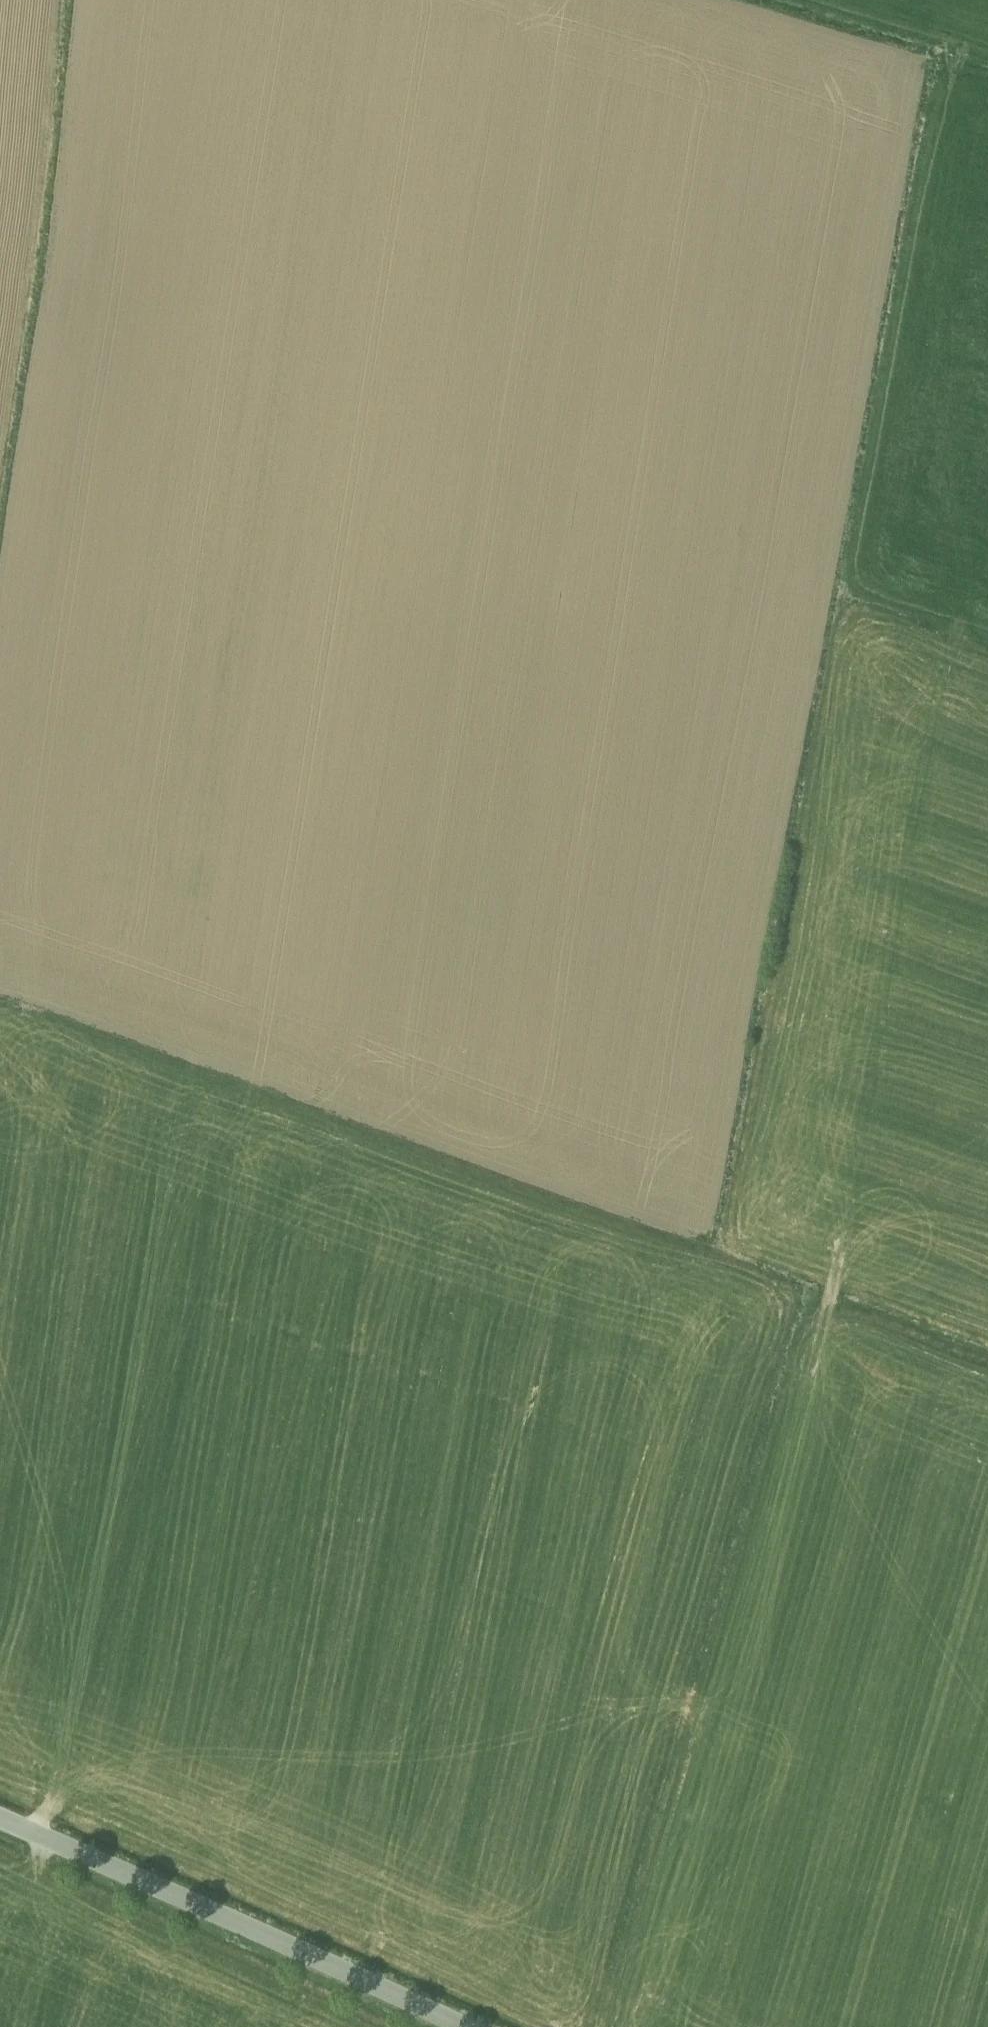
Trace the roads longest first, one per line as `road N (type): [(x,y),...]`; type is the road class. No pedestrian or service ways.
road 1 (tertiary): [(0,1818),(460,2026)]

